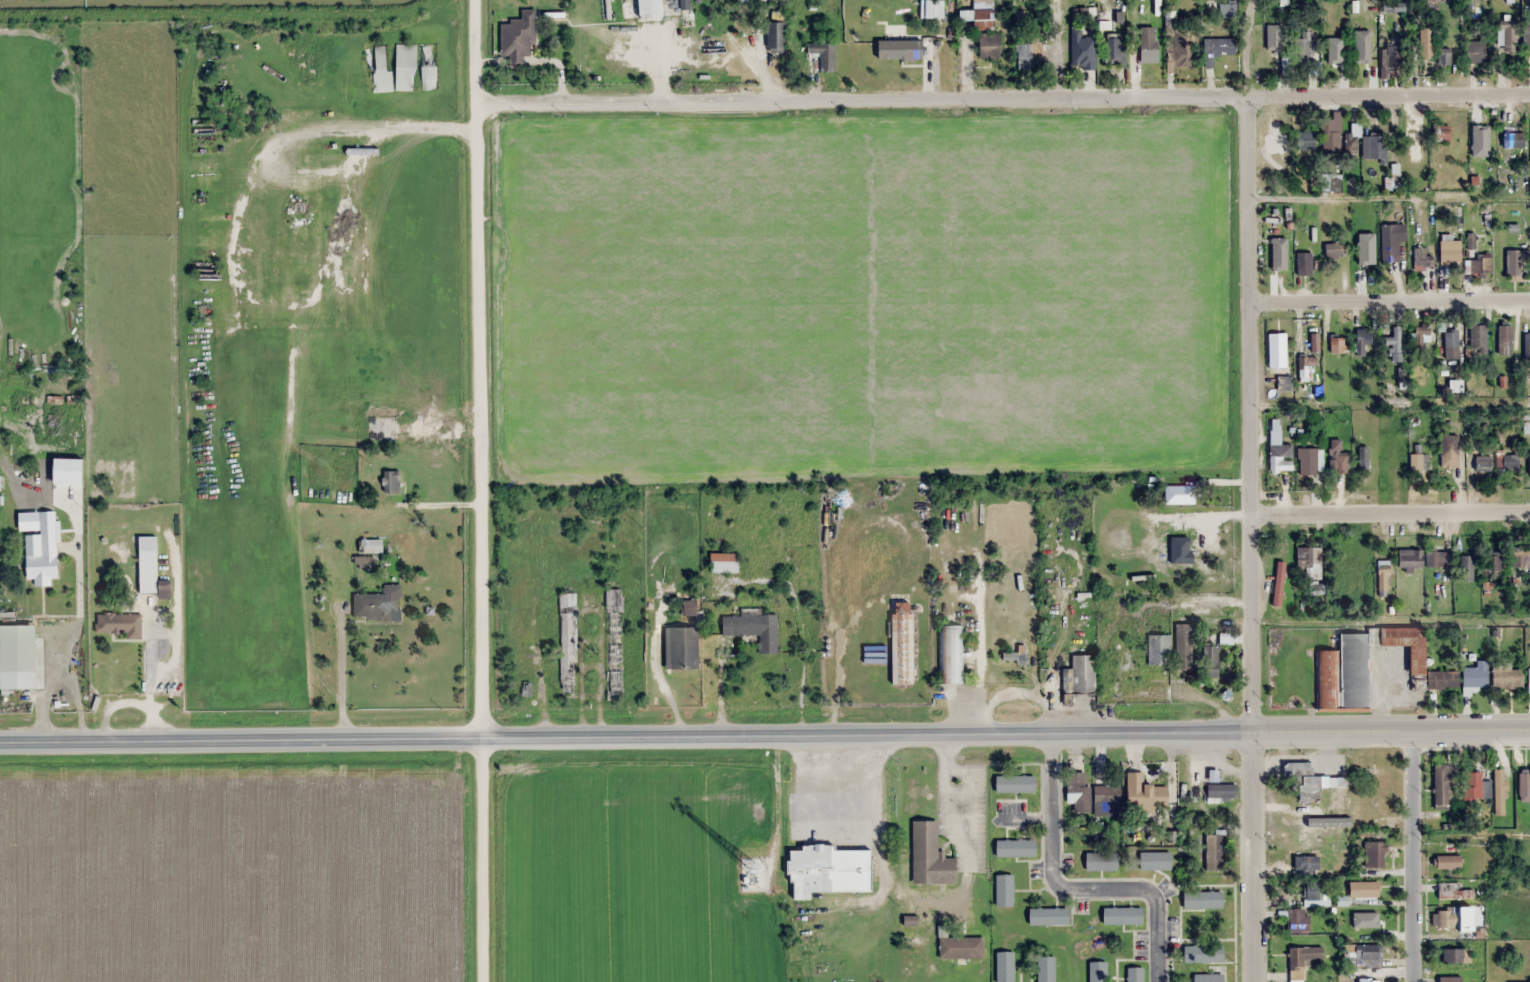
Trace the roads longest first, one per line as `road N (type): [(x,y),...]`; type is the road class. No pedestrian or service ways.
road 1 (residential): [(477,103),(1529,96)]
road 2 (secondary): [(1529,729),(482,738)]
road 3 (residential): [(482,738),(477,103)]
road 4 (residential): [(1251,727),(1245,100)]
road 5 (secondary): [(0,742),(482,738)]
road 6 (residential): [(1529,301),(1248,302)]
road 7 (residential): [(1529,515),(1253,514)]
road 8 (tertiary): [(1253,981),(1251,727)]
road 9 (residential): [(1415,981),(1411,730)]
road 10 (residential): [(484,981),(482,738)]

